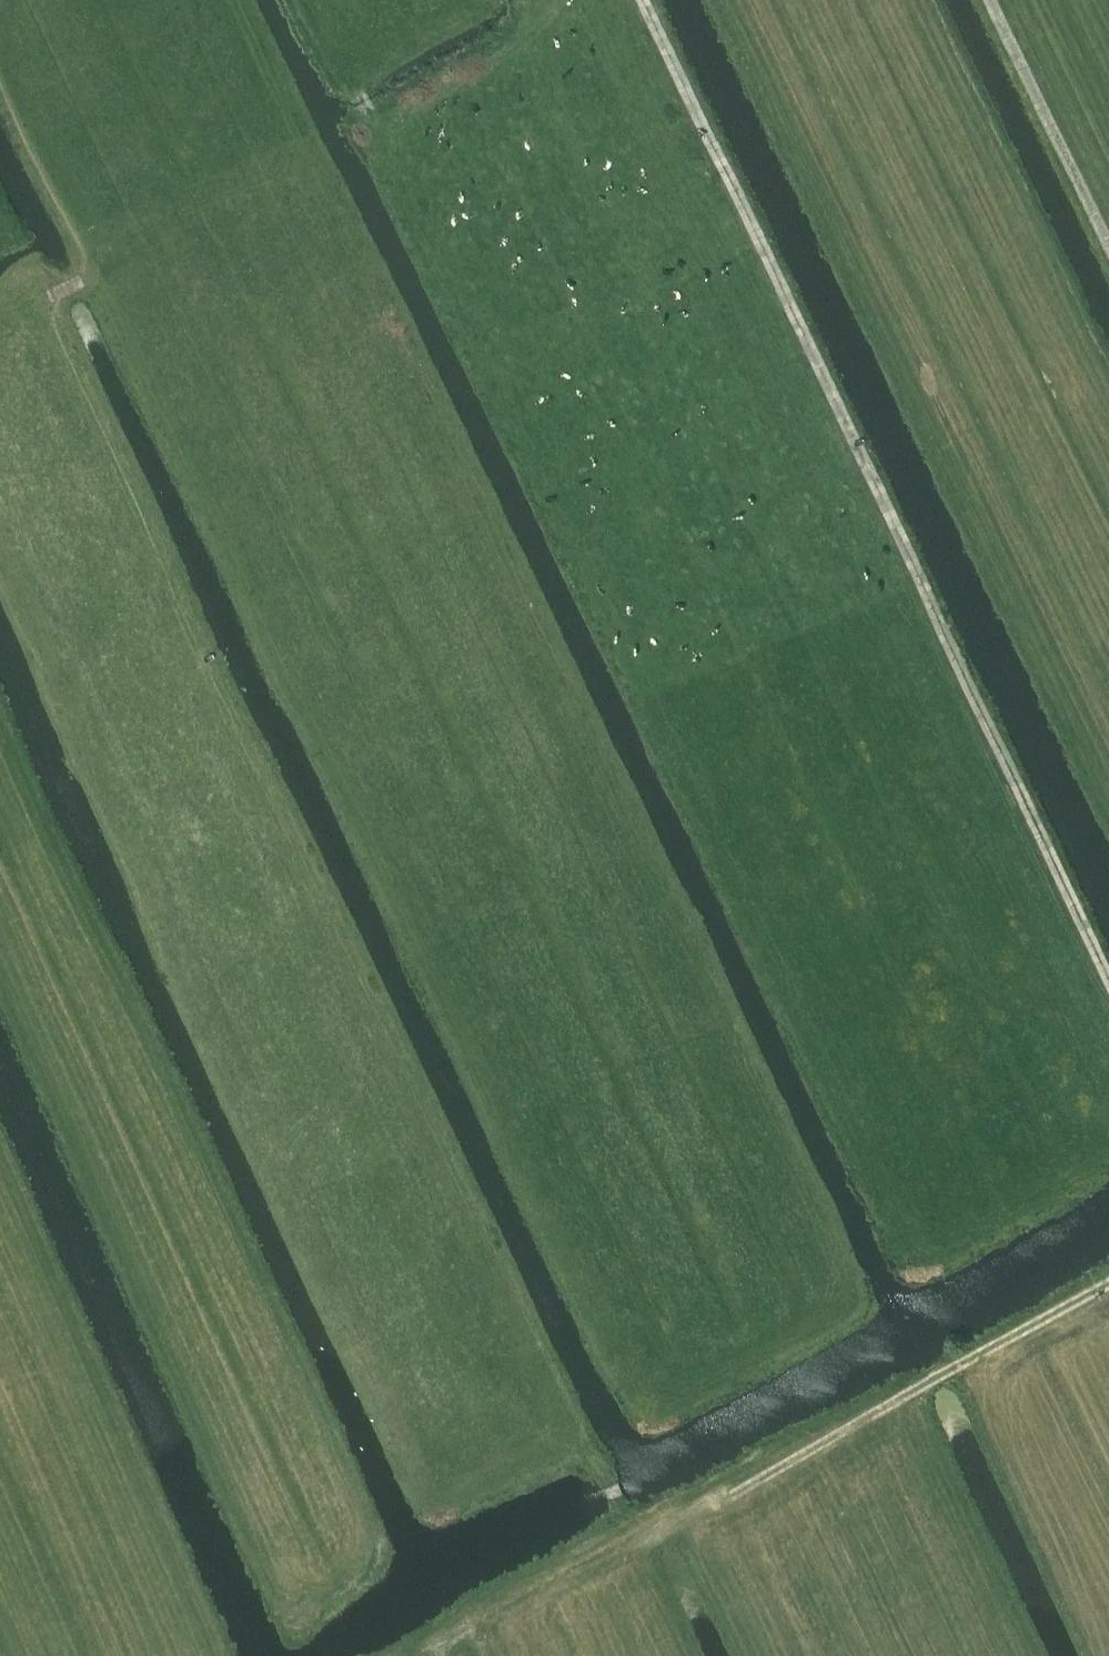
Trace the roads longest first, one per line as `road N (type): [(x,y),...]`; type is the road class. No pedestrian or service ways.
road 1 (track): [(1108,975),(638,0)]

